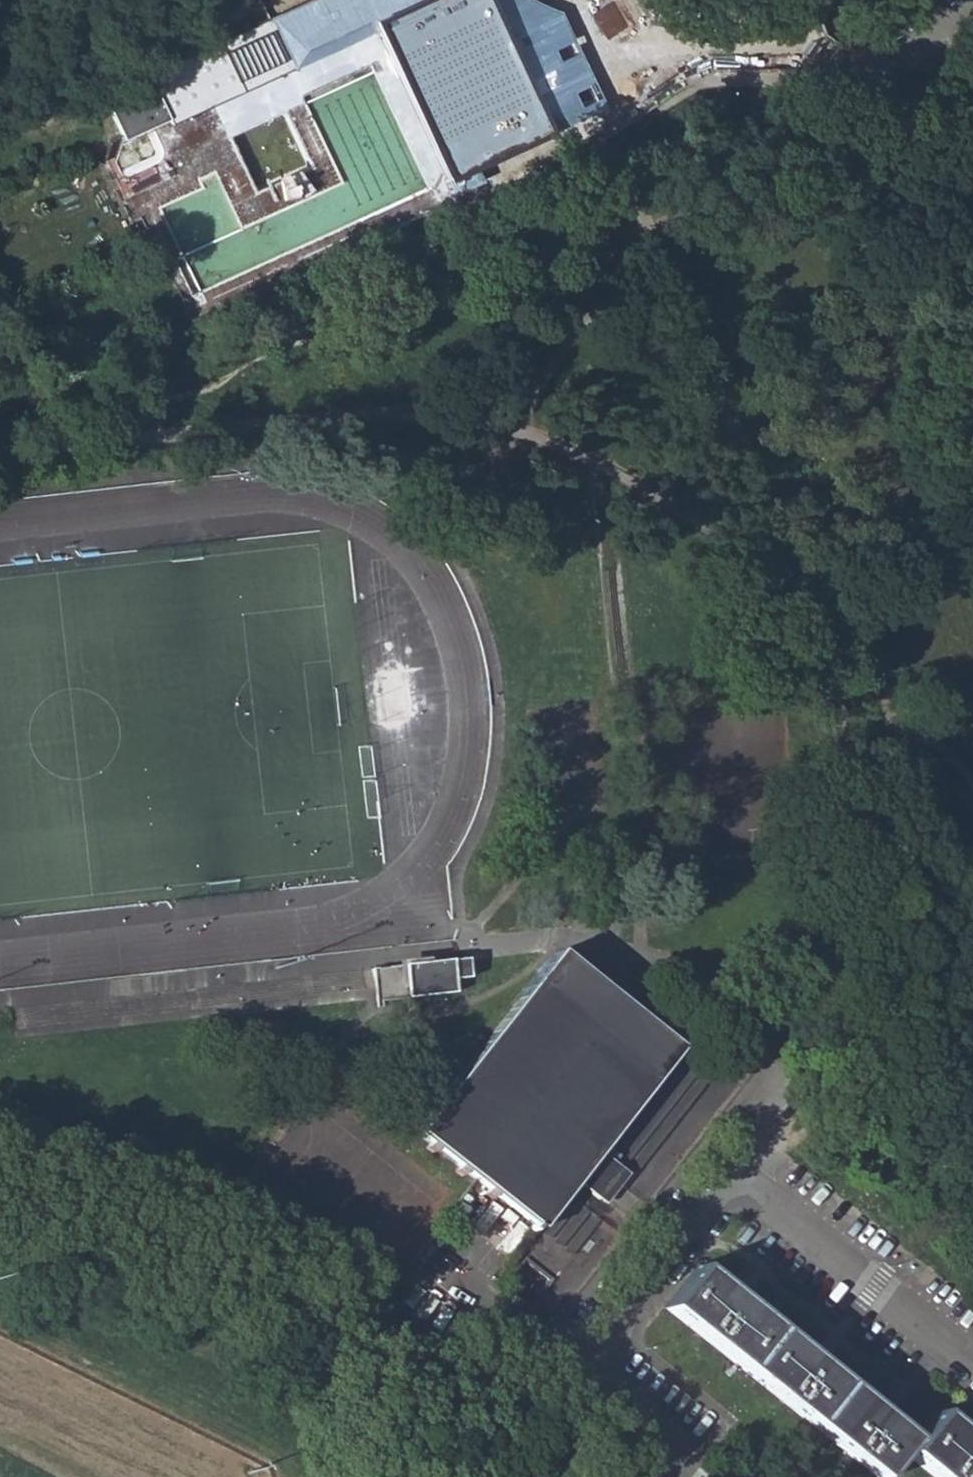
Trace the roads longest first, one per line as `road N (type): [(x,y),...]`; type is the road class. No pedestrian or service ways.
road 1 (residential): [(972,1362),(777,1207),(736,1195),(713,1208),(560,1395),(663,1473)]

